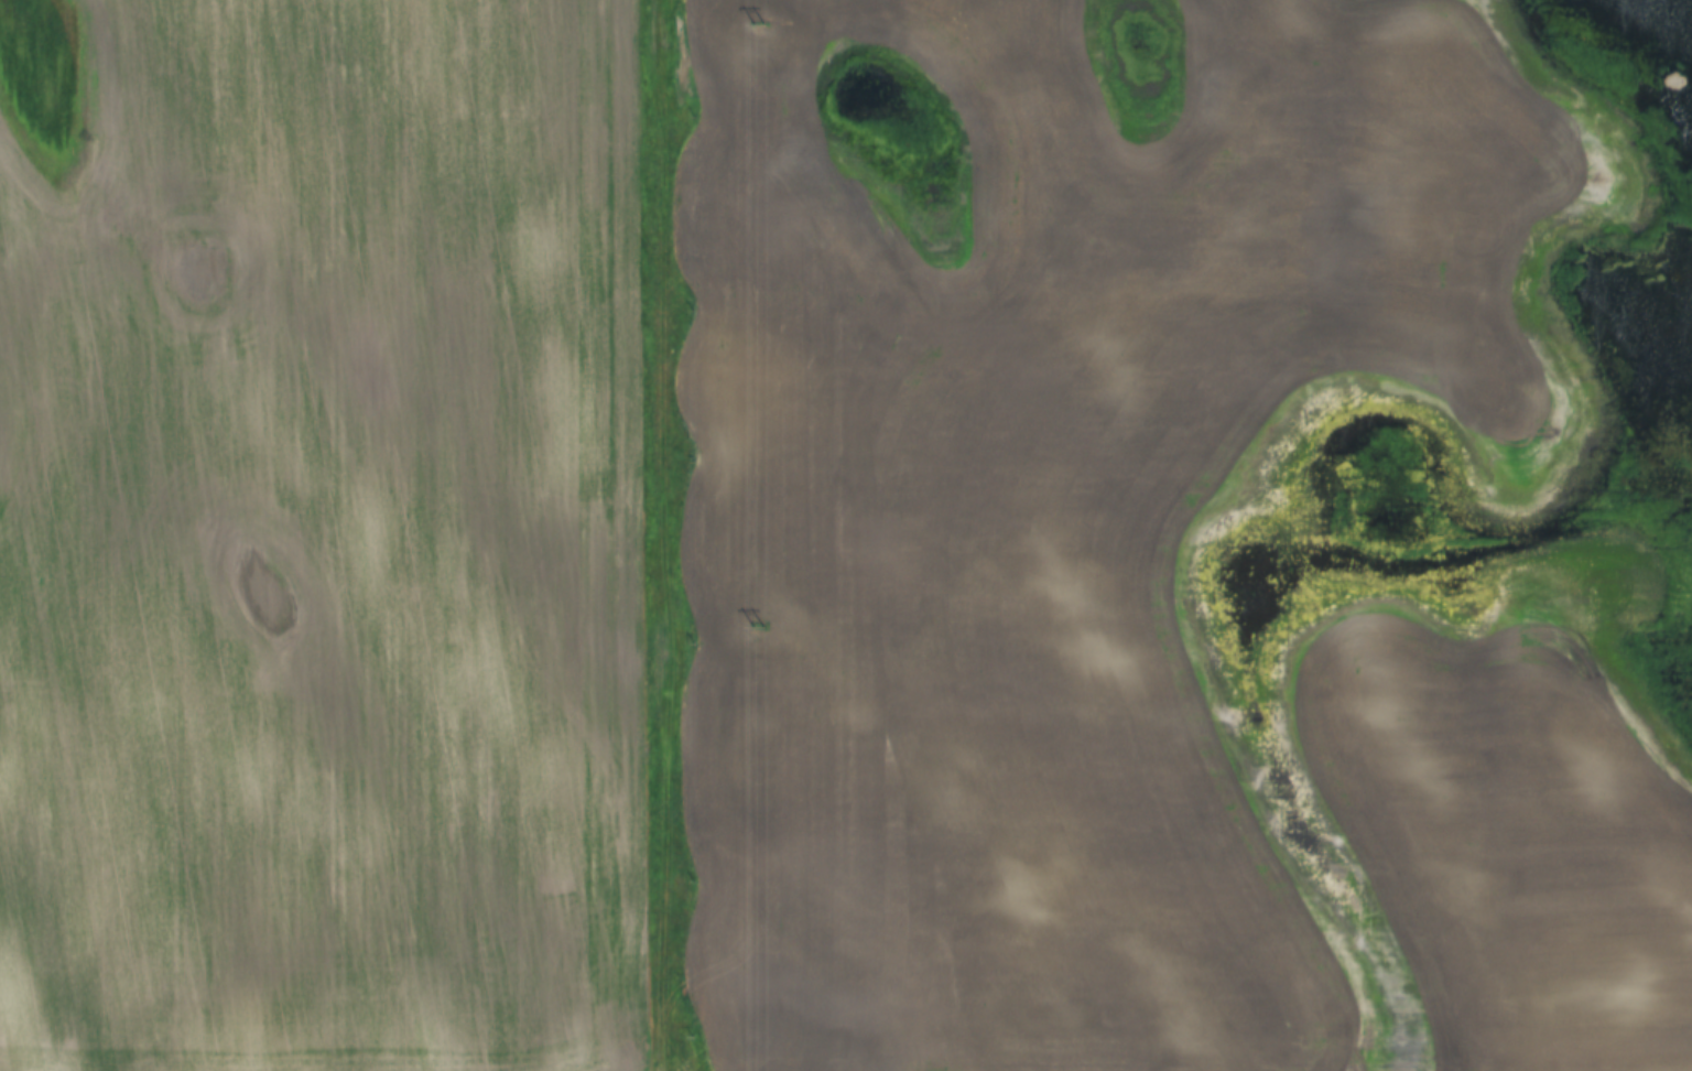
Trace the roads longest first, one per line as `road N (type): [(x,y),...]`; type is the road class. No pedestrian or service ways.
road 1 (track): [(665,1070),(663,0)]

